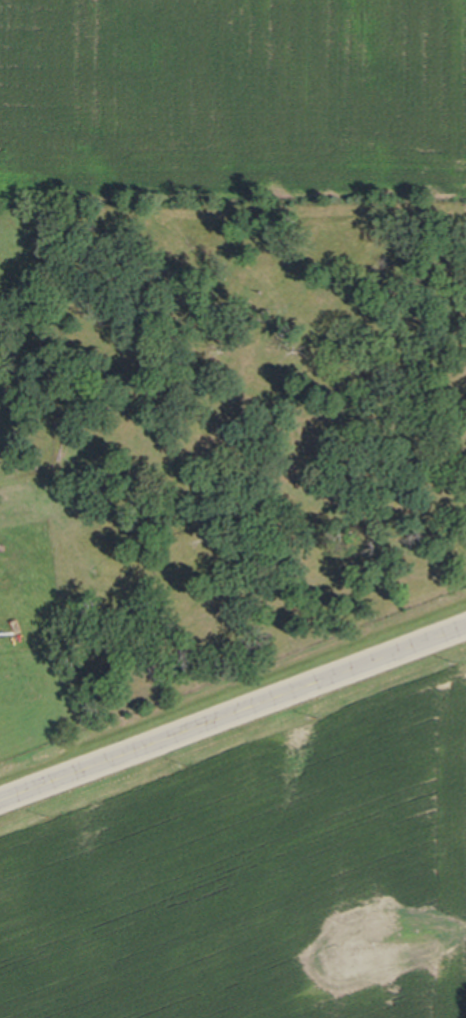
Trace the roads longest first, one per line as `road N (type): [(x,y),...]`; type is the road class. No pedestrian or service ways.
road 1 (secondary): [(465,628),(0,802)]

